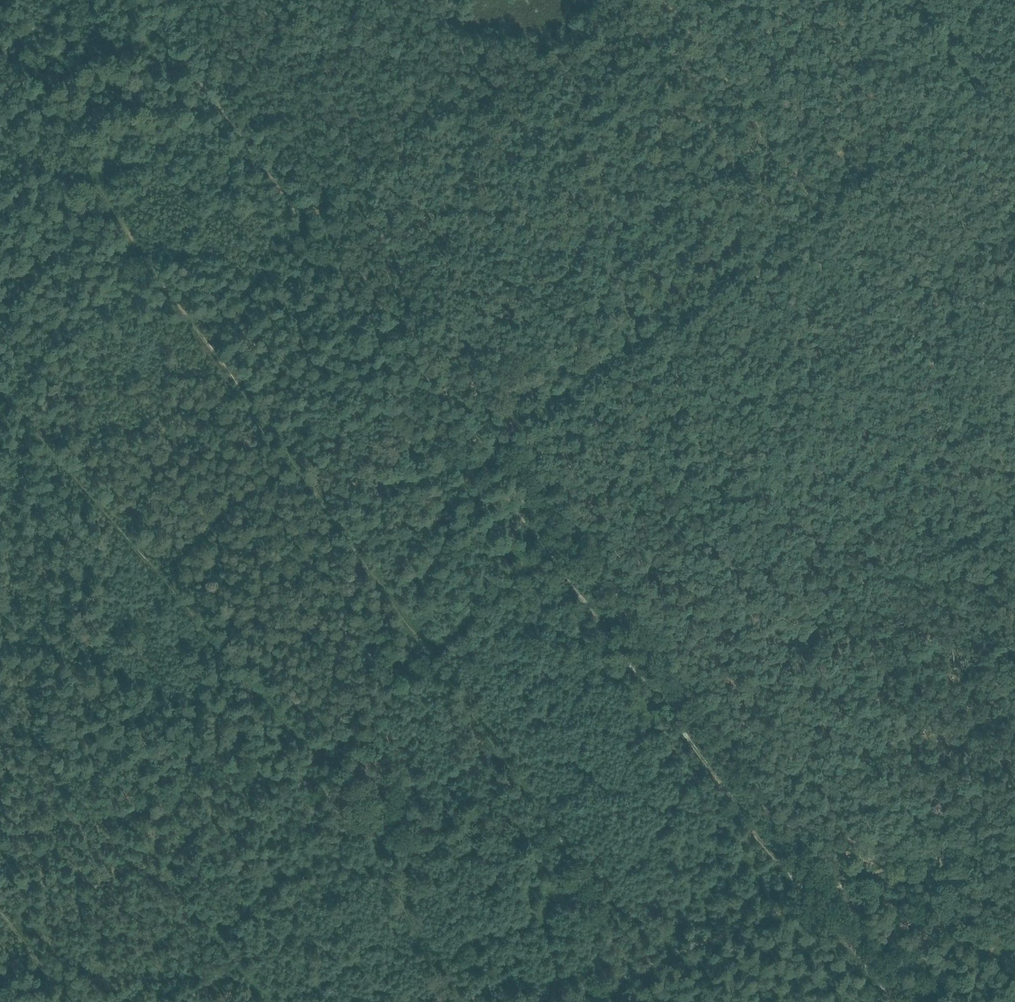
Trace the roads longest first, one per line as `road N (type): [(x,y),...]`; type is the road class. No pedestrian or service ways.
road 1 (track): [(141,0),(890,1001)]
road 2 (track): [(146,259),(4,52)]

